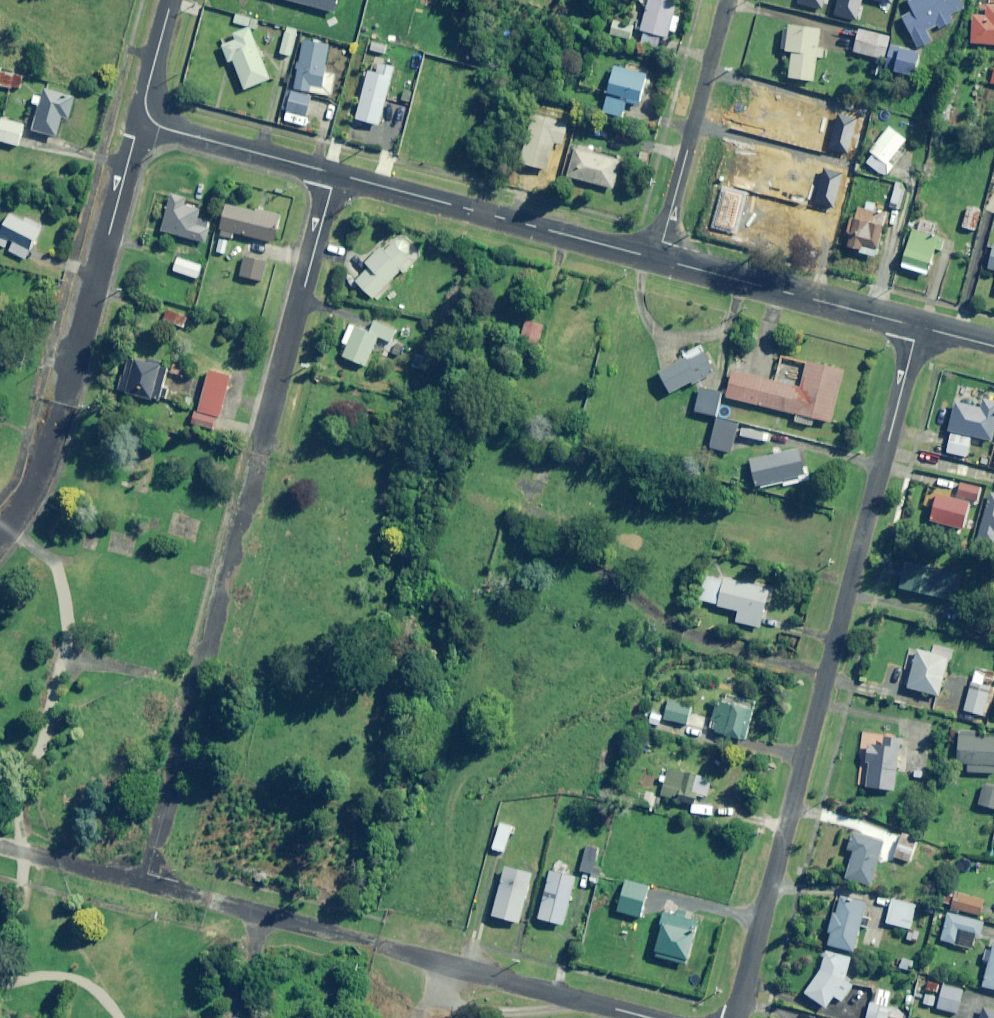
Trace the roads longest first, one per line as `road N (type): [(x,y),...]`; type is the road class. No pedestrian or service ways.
road 1 (residential): [(335,174),(144,885)]
road 2 (residential): [(735,1017),(917,327)]
road 3 (residential): [(644,1017),(144,885)]
road 4 (residential): [(0,537),(38,474),(134,139),(150,120)]
road 5 (residential): [(335,174),(658,259)]
road 6 (residential): [(658,259),(917,327)]
road 7 (residential): [(658,259),(726,0)]
road 8 (residential): [(150,120),(335,174)]
road 9 (residential): [(144,885),(0,846)]
road 10 (residential): [(150,120),(146,95),(171,0)]

